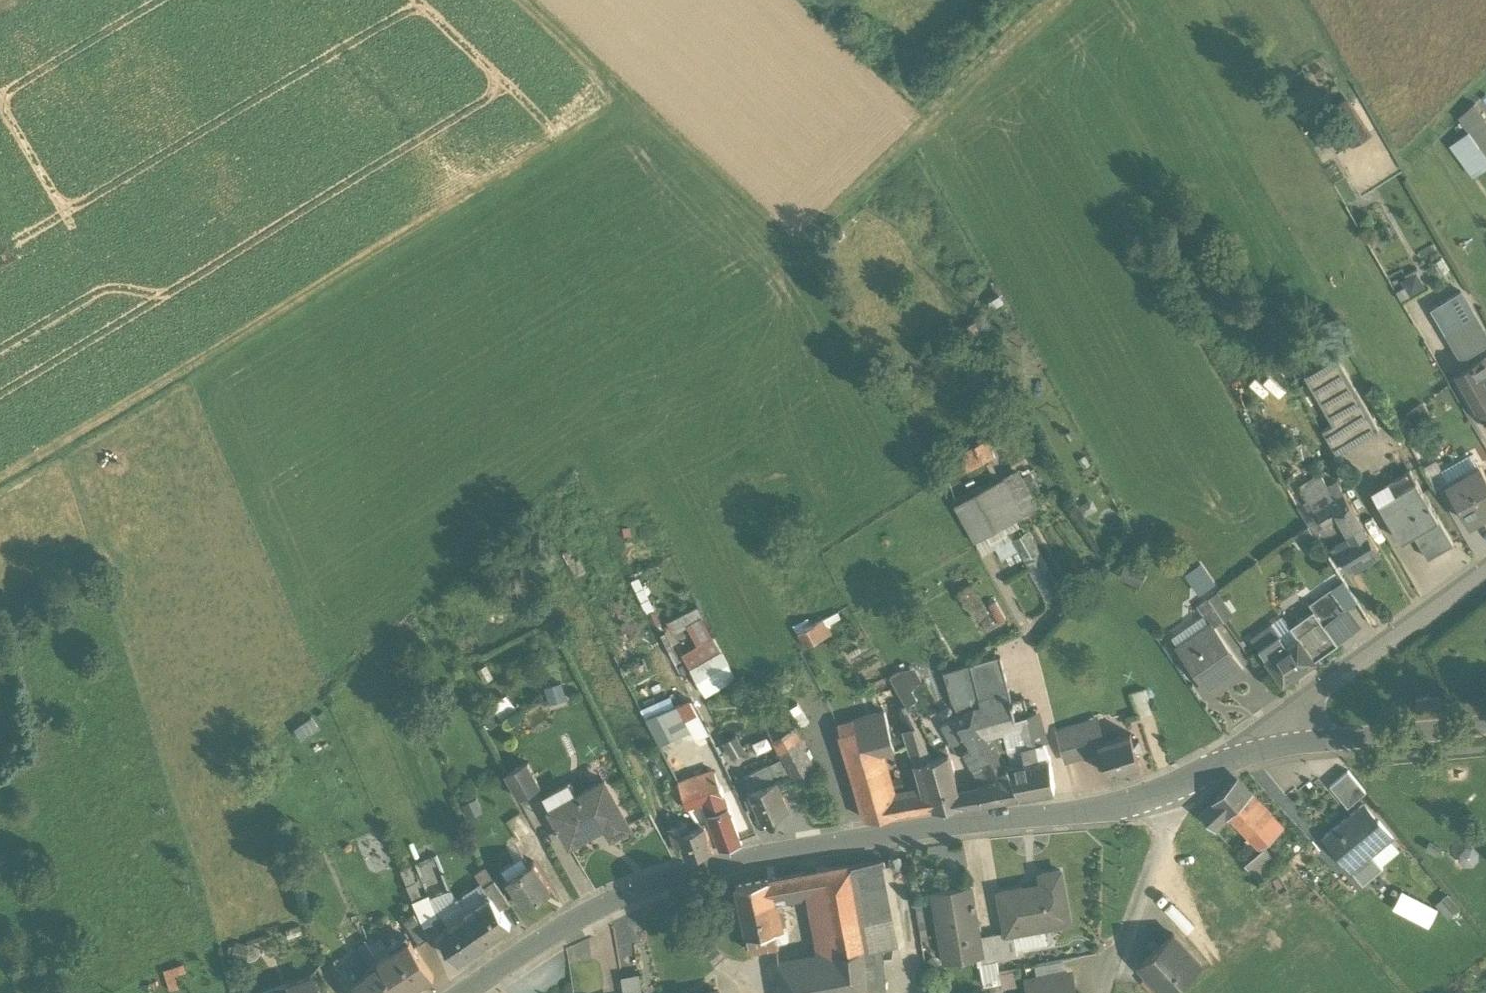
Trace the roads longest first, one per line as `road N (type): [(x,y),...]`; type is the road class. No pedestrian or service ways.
road 1 (tertiary): [(1284,746),(1237,756),(1160,794),(1073,815),(783,853),(631,890),(465,992)]
road 2 (track): [(629,99),(0,483)]
road 3 (track): [(1061,0),(792,247),(523,0)]
road 4 (residential): [(1284,746),(1297,708),(1485,573)]
road 5 (tertiary): [(1485,728),(1284,746)]

